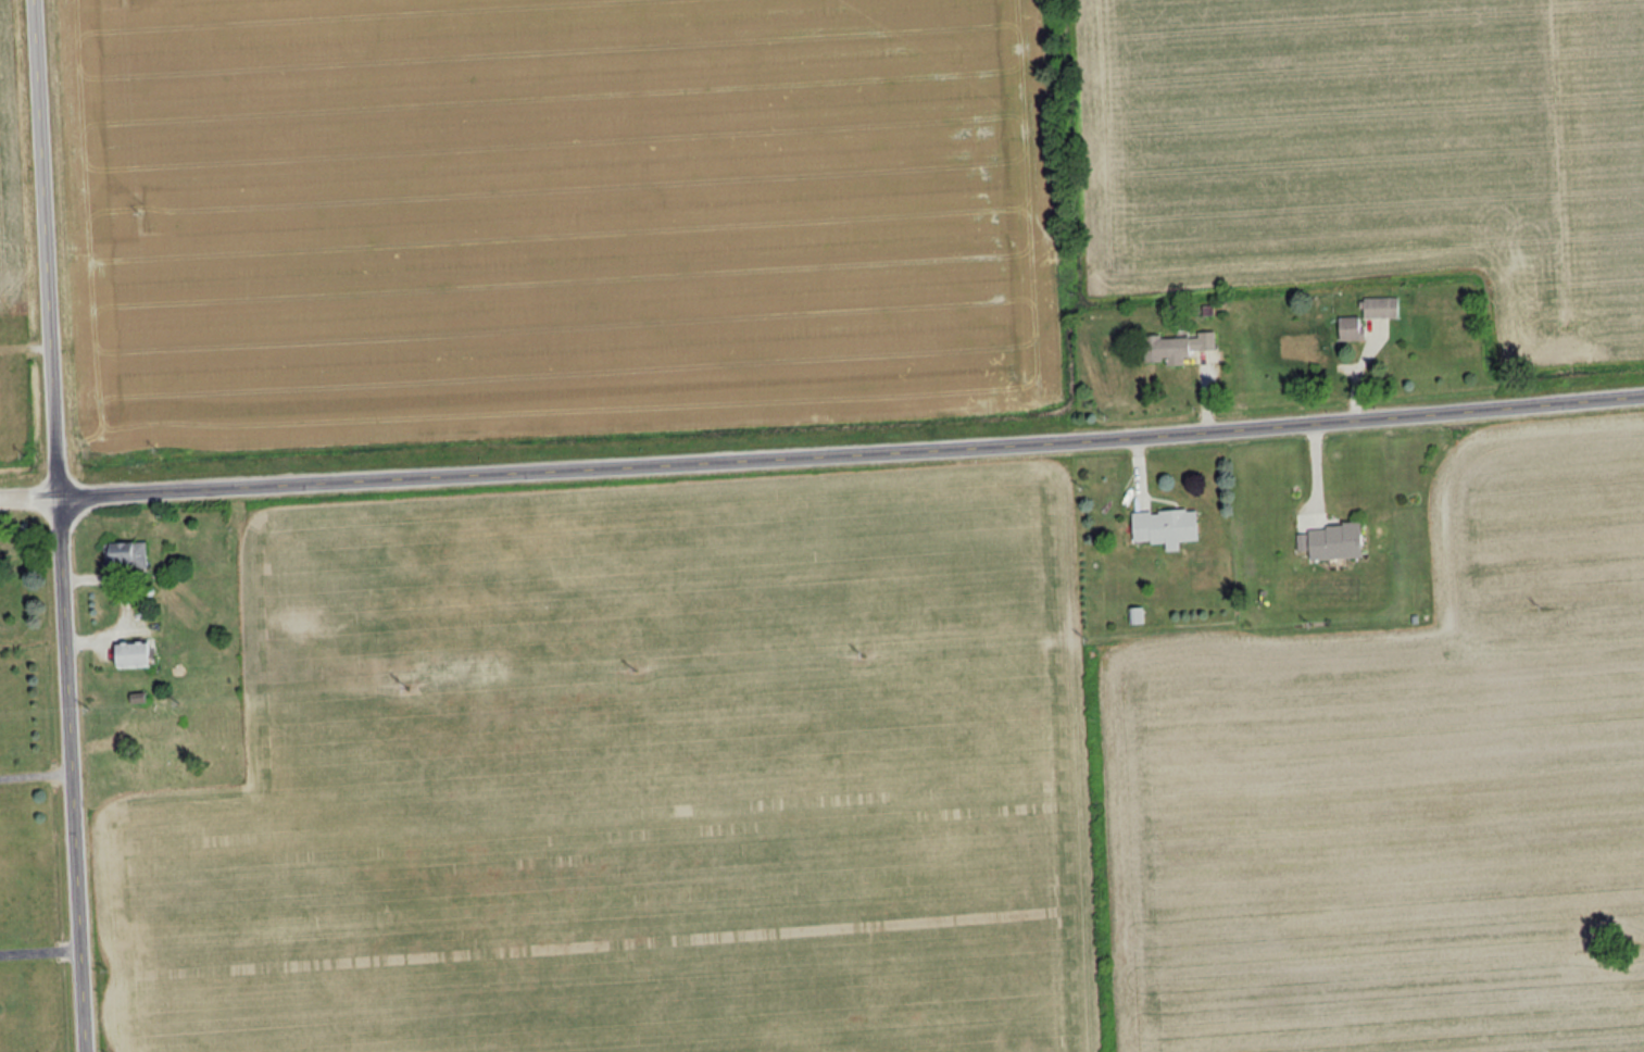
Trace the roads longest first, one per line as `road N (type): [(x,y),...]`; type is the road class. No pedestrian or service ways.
road 1 (residential): [(0,503),(807,461),(1643,398)]
road 2 (residential): [(33,0),(83,1051)]

